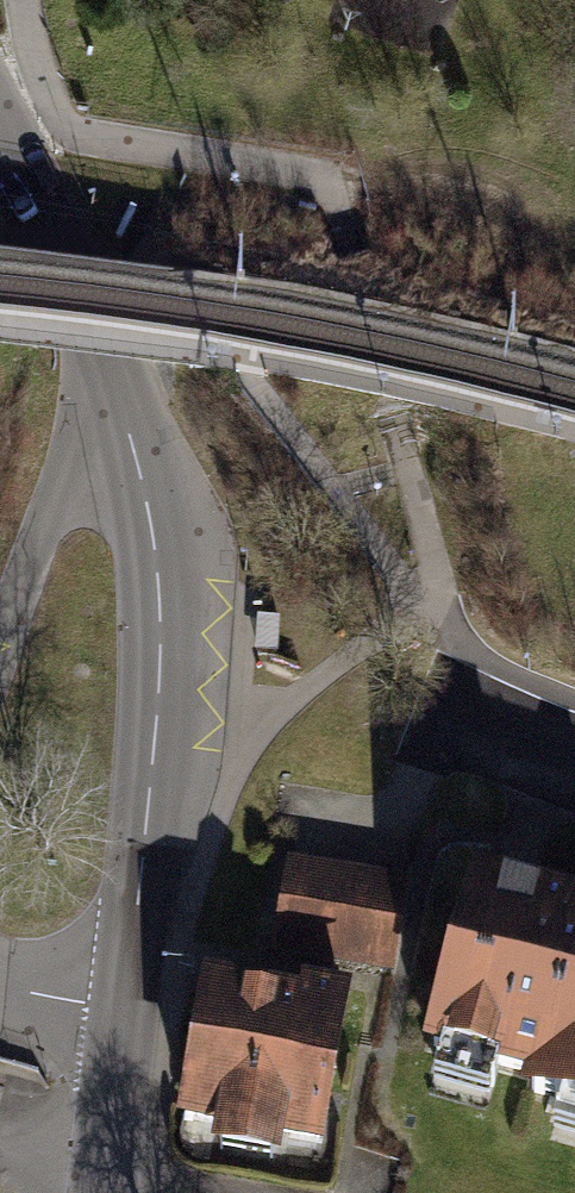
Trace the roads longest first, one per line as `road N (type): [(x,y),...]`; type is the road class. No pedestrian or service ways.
road 1 (tertiary): [(129,1009),(158,645),(154,558),(124,426)]
road 2 (unclassified): [(124,426),(94,323),(41,200)]
road 3 (tertiary): [(105,1192),(129,1009)]
road 4 (residential): [(129,1009),(0,988)]
road 5 (residential): [(463,707),(574,749)]

